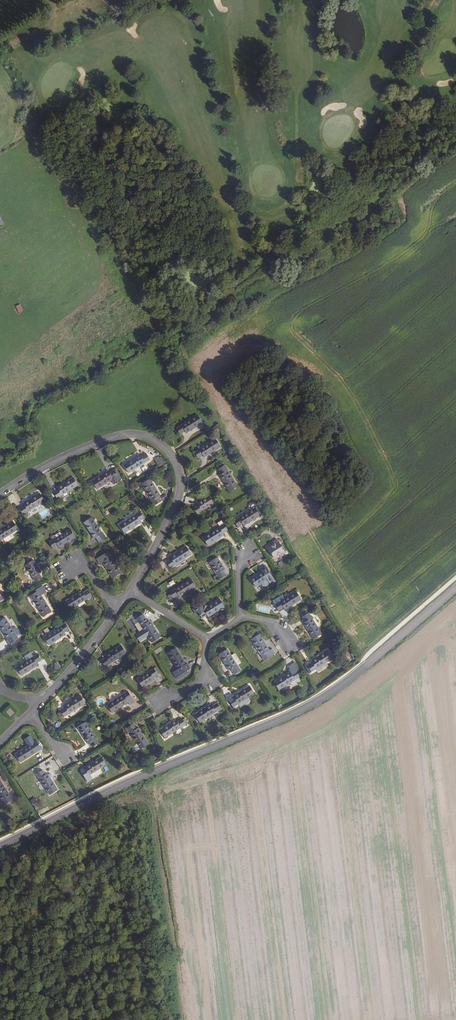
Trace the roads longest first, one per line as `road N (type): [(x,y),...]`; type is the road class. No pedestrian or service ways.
road 1 (tertiary): [(455,588),(322,698),(0,845)]
road 2 (residential): [(131,591),(180,491),(178,469),(161,445),(137,435),(107,440),(0,495)]

